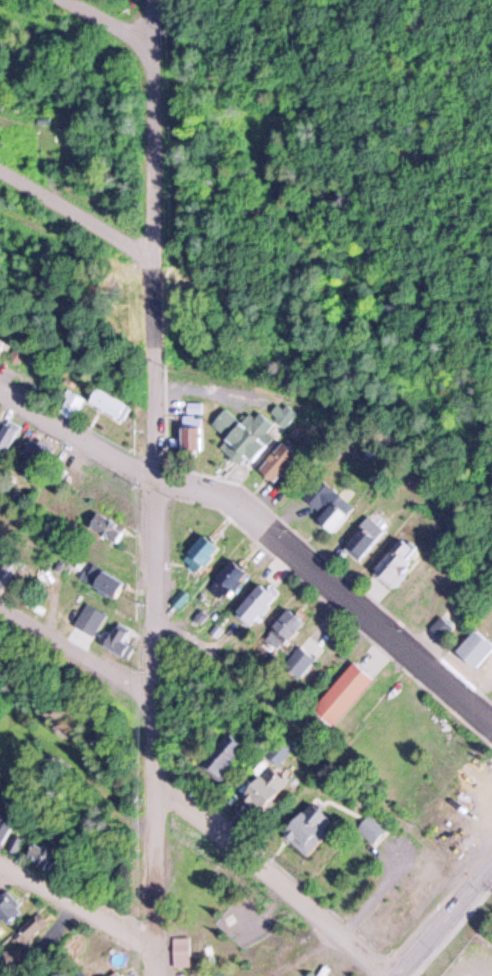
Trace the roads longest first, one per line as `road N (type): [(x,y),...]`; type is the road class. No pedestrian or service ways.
road 1 (residential): [(491,716),(232,489),(157,472),(0,381)]
road 2 (residential): [(157,472),(154,0)]
road 3 (residential): [(442,854),(154,591)]
road 4 (residential): [(155,775),(397,972)]
road 5 (residential): [(160,975),(156,693)]
road 6 (residential): [(156,693),(0,592)]
road 7 (residential): [(159,944),(0,849)]
road 8 (residential): [(156,249),(0,159)]
road 9 (secondary): [(394,975),(491,866)]

